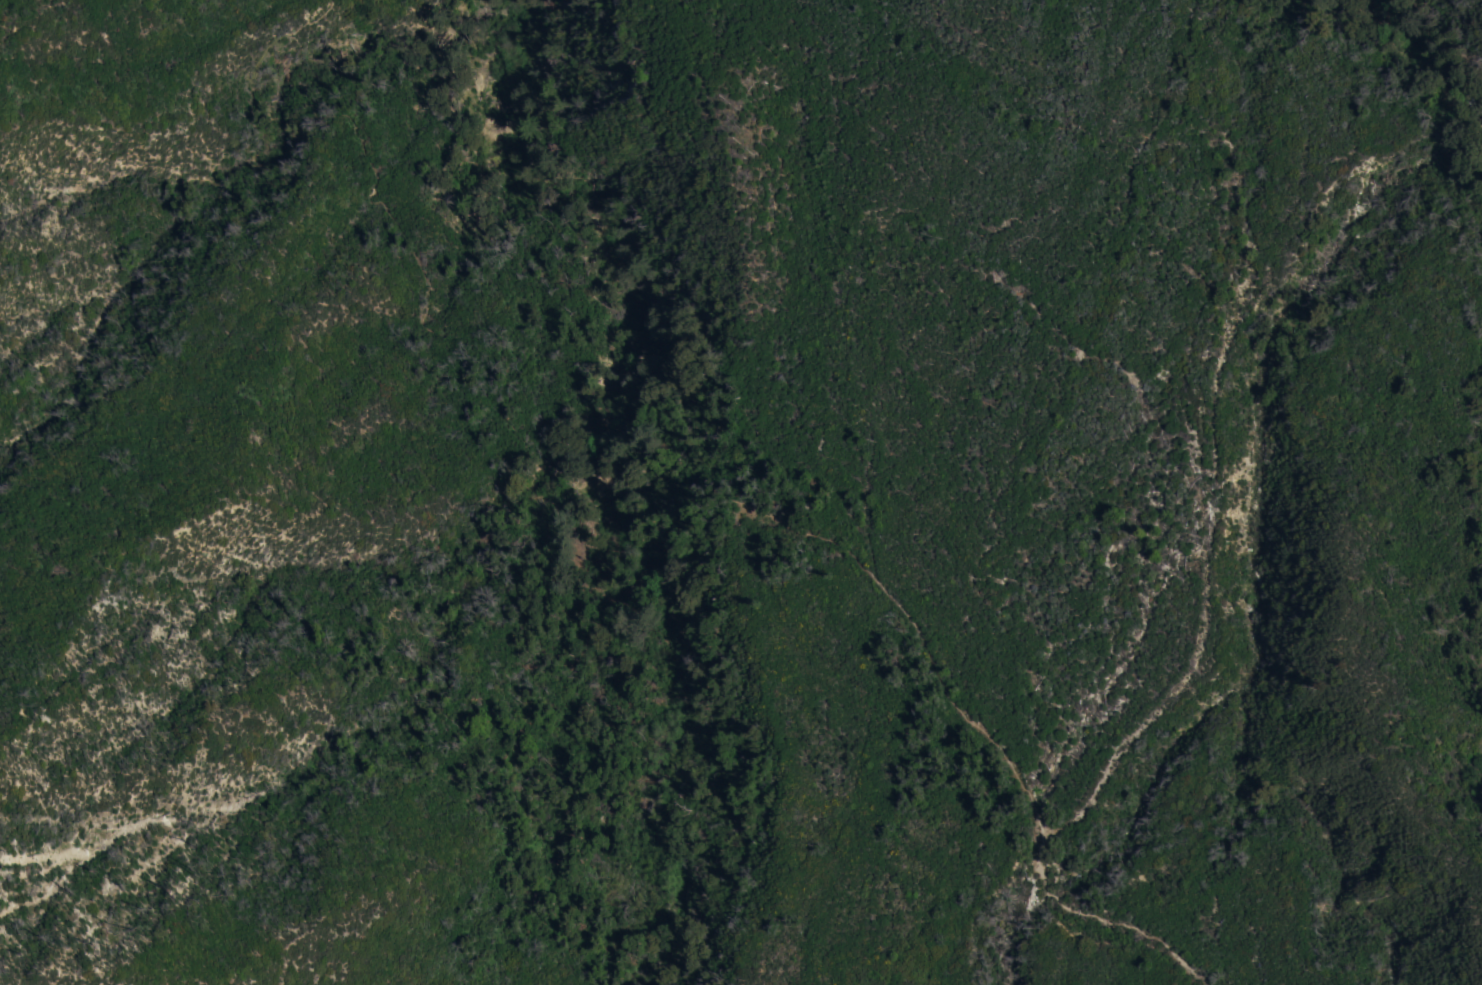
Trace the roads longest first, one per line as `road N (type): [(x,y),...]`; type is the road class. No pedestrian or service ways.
road 1 (track): [(1210,984),(1139,925),(1067,899),(1051,885),(1025,780),(1002,741),(948,696),(907,610),(845,541),(739,497)]

